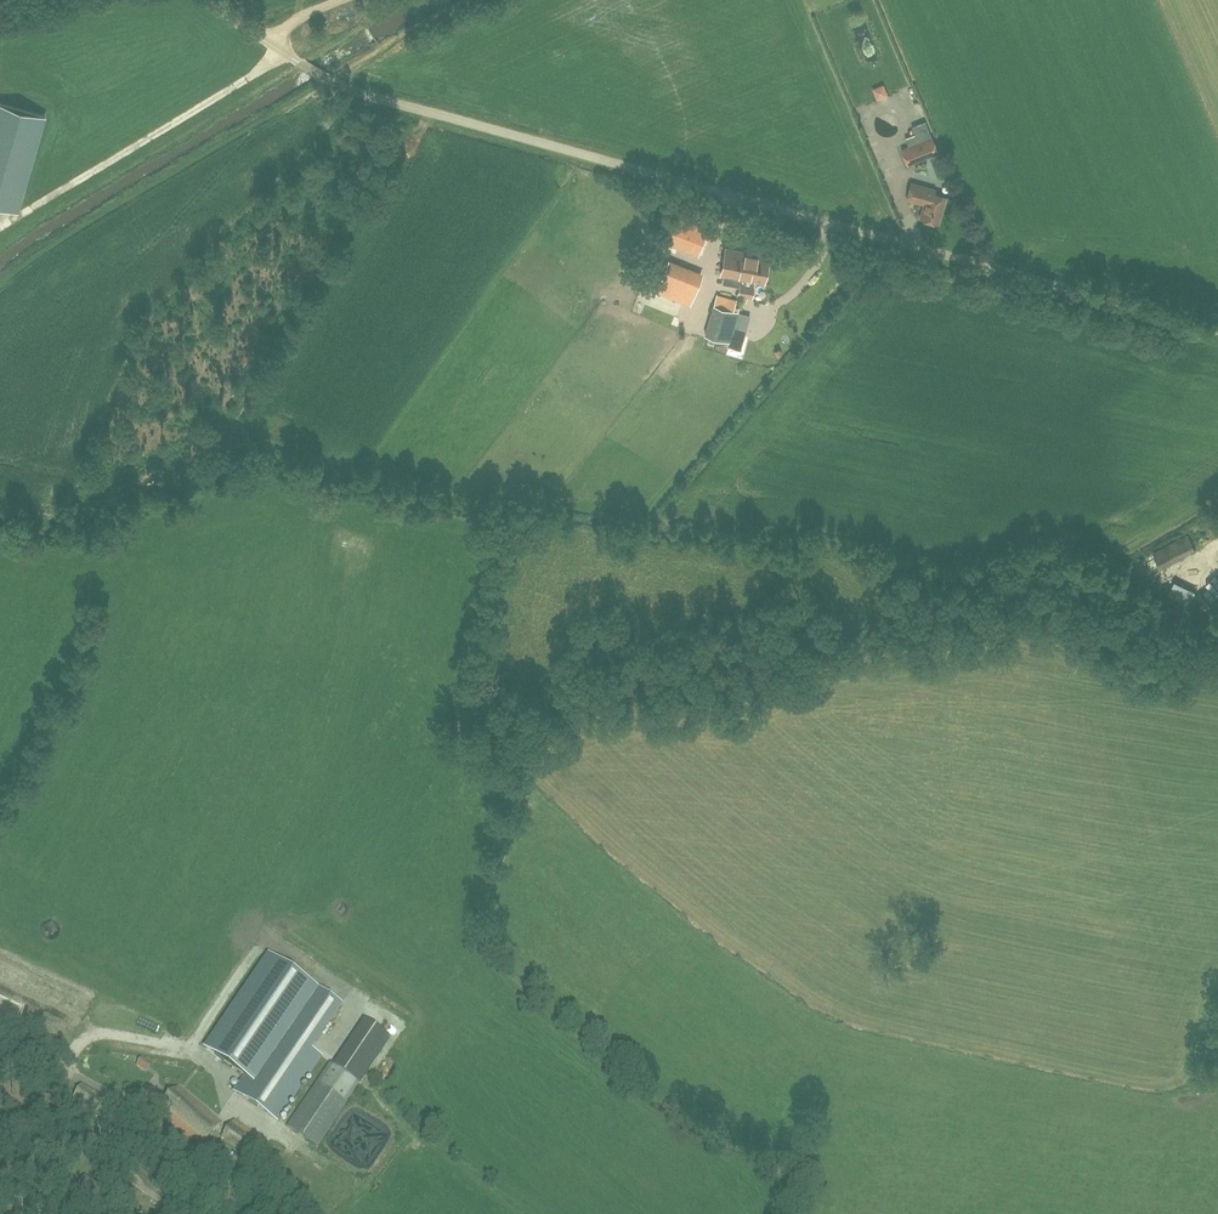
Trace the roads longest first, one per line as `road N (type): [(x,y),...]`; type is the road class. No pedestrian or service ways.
road 1 (unclassified): [(1217,332),(365,94),(267,42)]
road 2 (unclassified): [(274,1213),(107,1092),(0,1044)]
road 3 (track): [(283,52),(16,218)]

